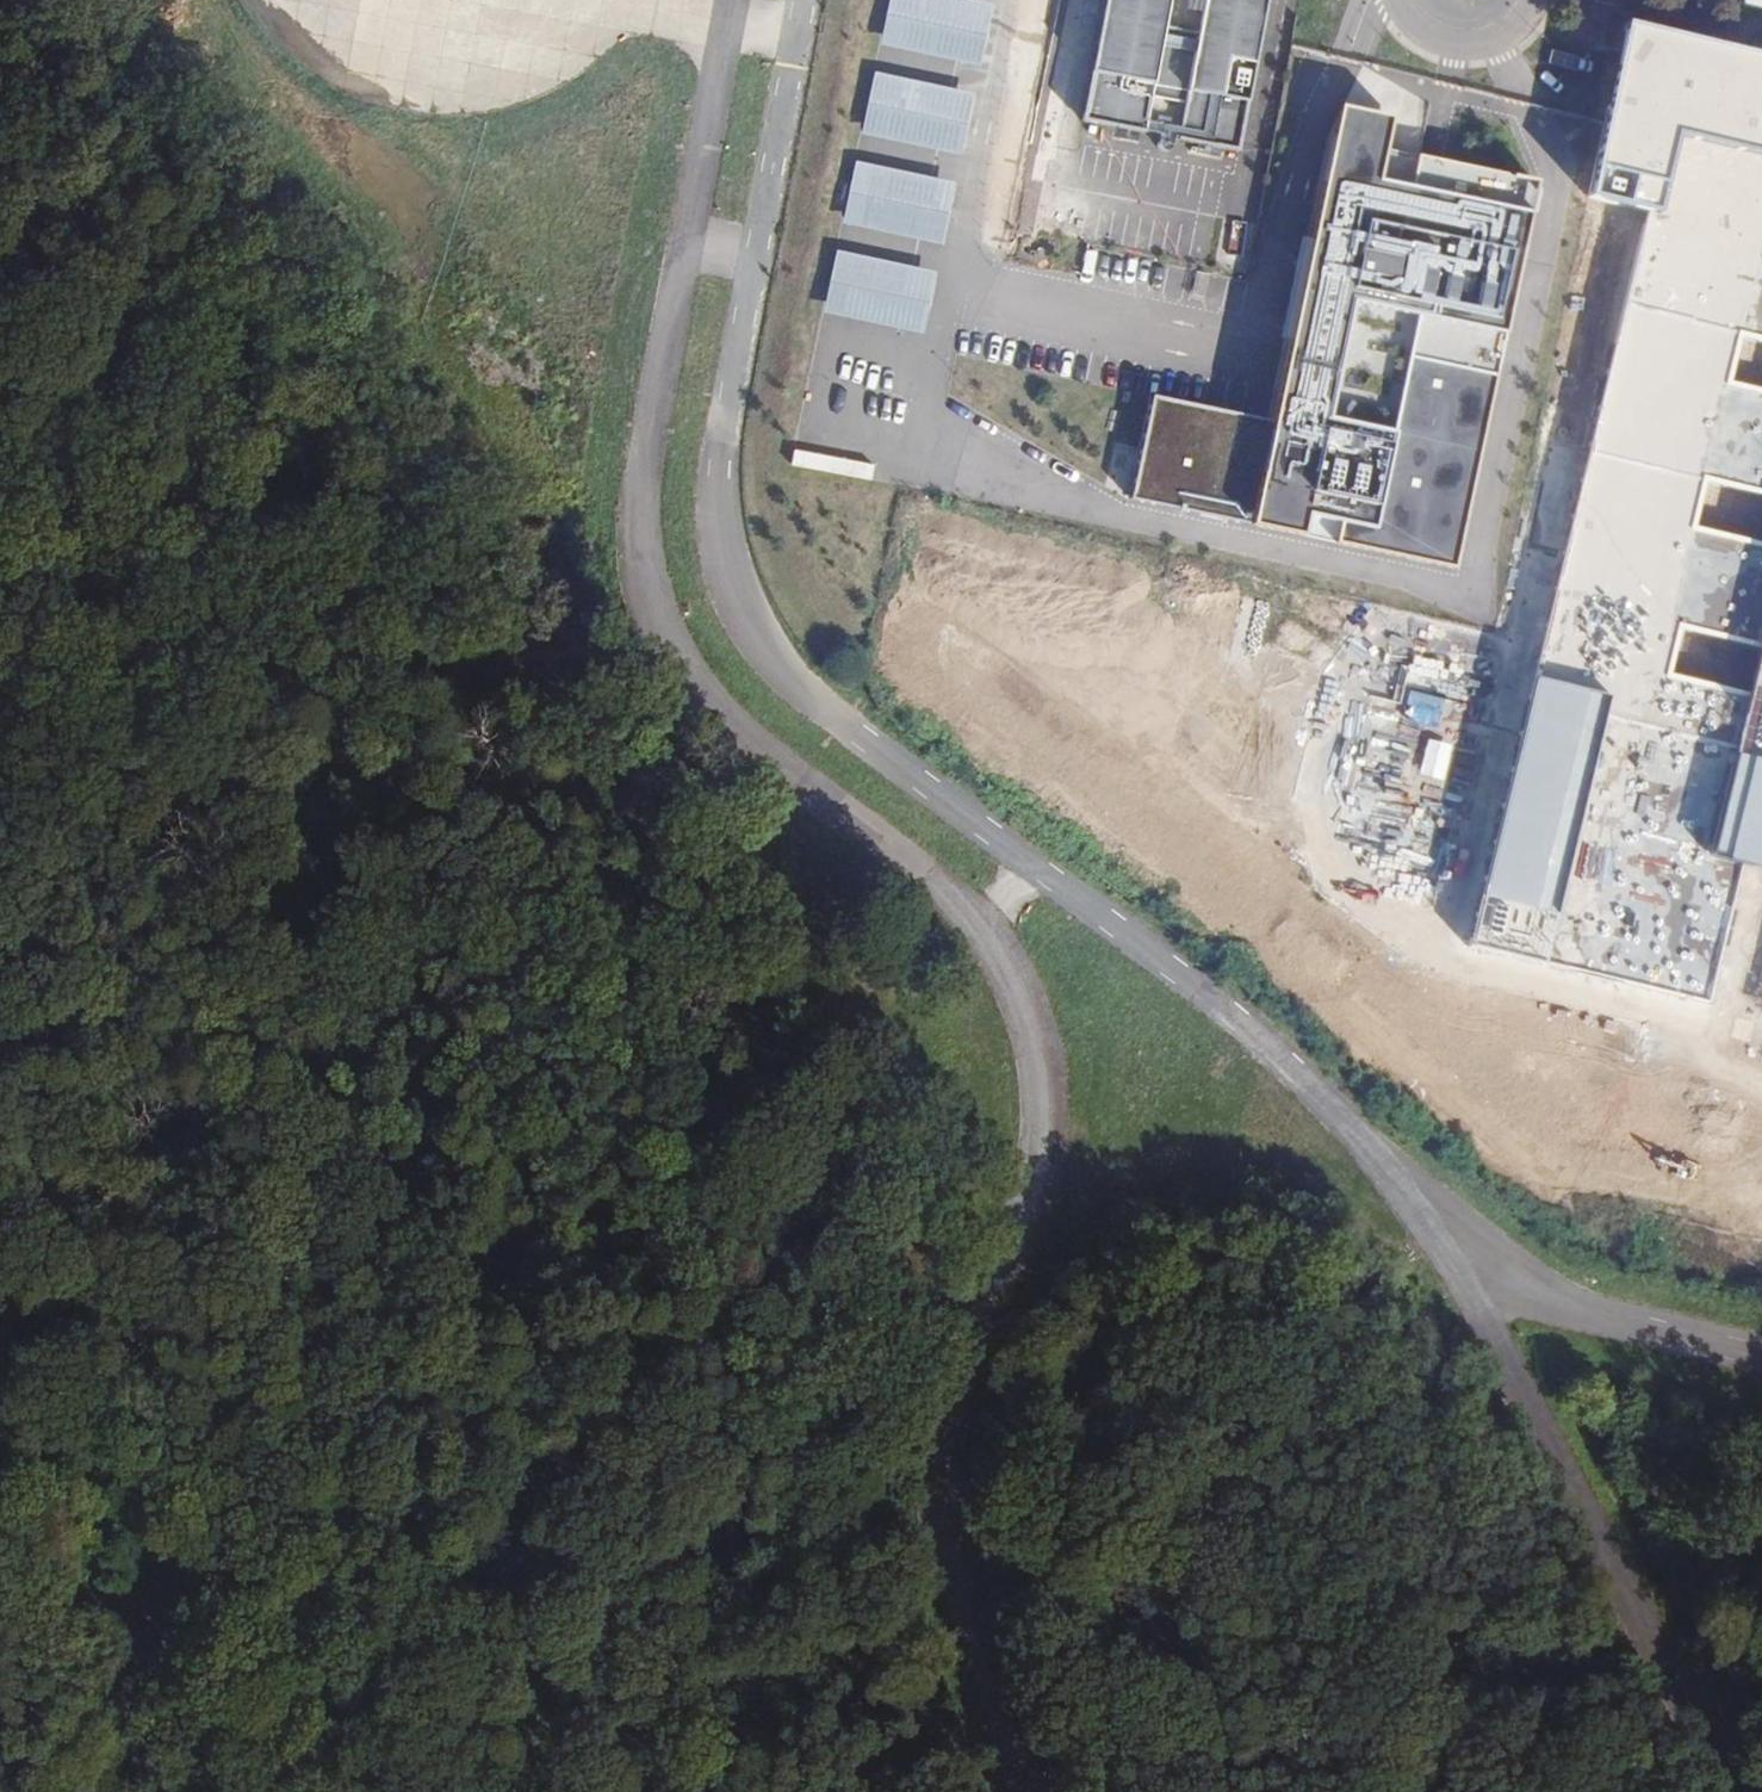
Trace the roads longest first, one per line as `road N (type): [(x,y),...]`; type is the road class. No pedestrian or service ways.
road 1 (track): [(220,1791),(235,1676),(173,1602),(6,1529)]
road 2 (unclassified): [(287,0),(333,45),(391,73),(455,82),(518,70),(580,36),(611,0)]
road 3 (residential): [(1390,0),(1410,30),(1458,49),(1507,33),(1530,0)]
road 4 (unclassified): [(625,0),(796,33)]

